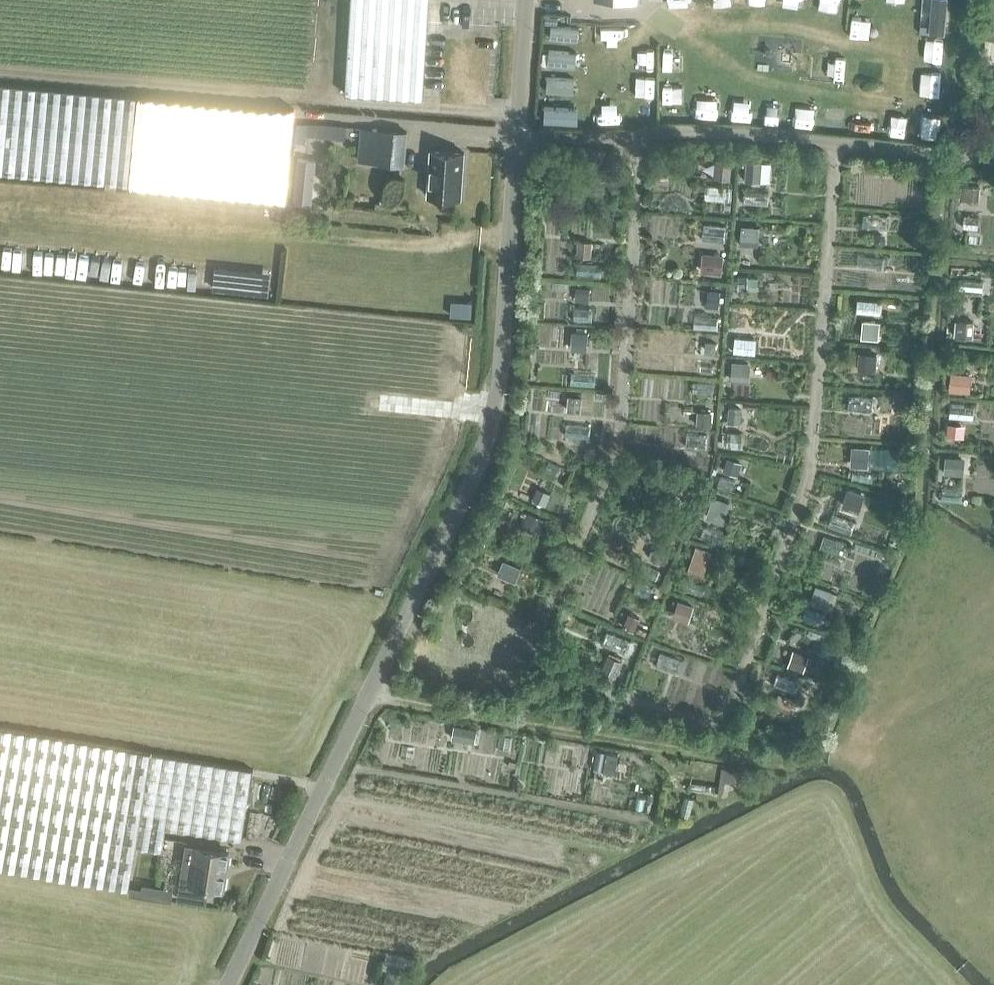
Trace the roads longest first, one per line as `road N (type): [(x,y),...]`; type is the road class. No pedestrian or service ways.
road 1 (unclassified): [(370,698),(497,435),(526,0)]
road 2 (unclassified): [(813,758),(790,767),(370,698)]
road 3 (unclassified): [(230,984),(370,698)]

